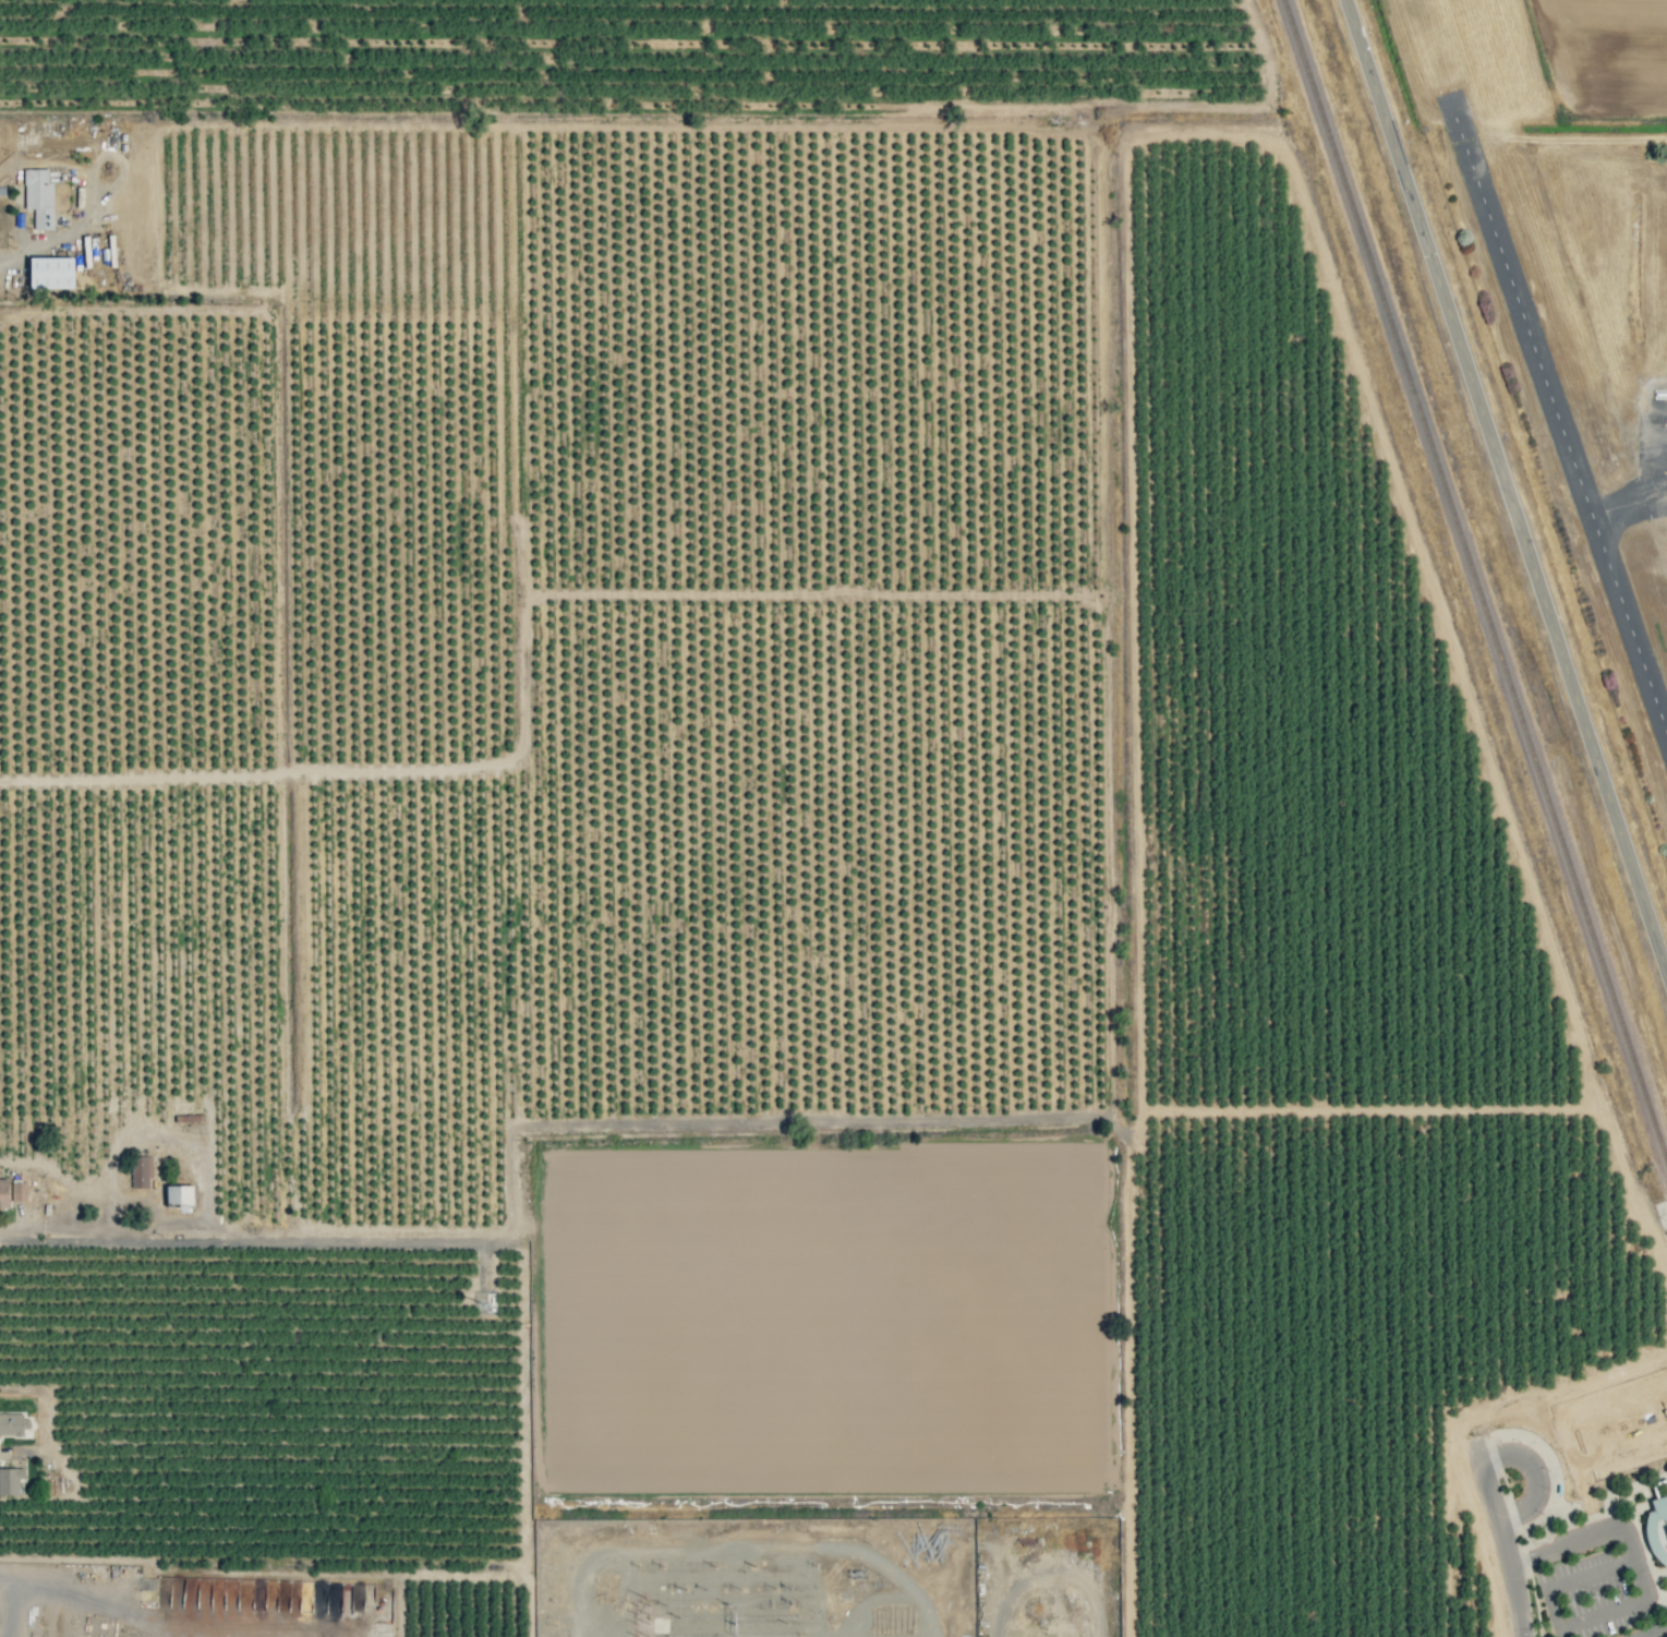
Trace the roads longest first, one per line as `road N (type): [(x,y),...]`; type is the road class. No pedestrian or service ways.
road 1 (residential): [(1666,952),(1353,0)]
road 2 (residential): [(1481,1463),(1524,1636)]

